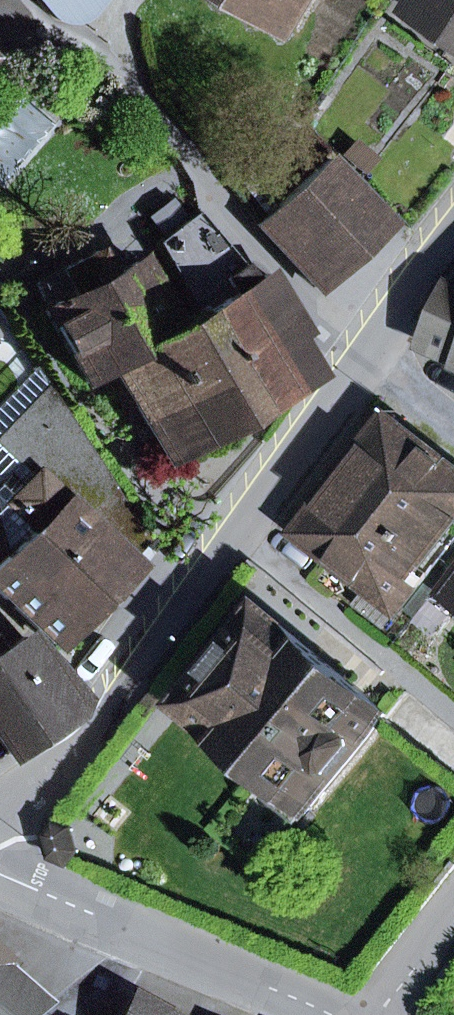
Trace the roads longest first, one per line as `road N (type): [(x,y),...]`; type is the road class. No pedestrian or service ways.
road 1 (residential): [(356,356),(83,742),(0,815)]
road 2 (residential): [(39,26),(138,100),(356,356)]
road 3 (residential): [(321,1014),(0,873)]
road 4 (residential): [(453,233),(356,356)]

